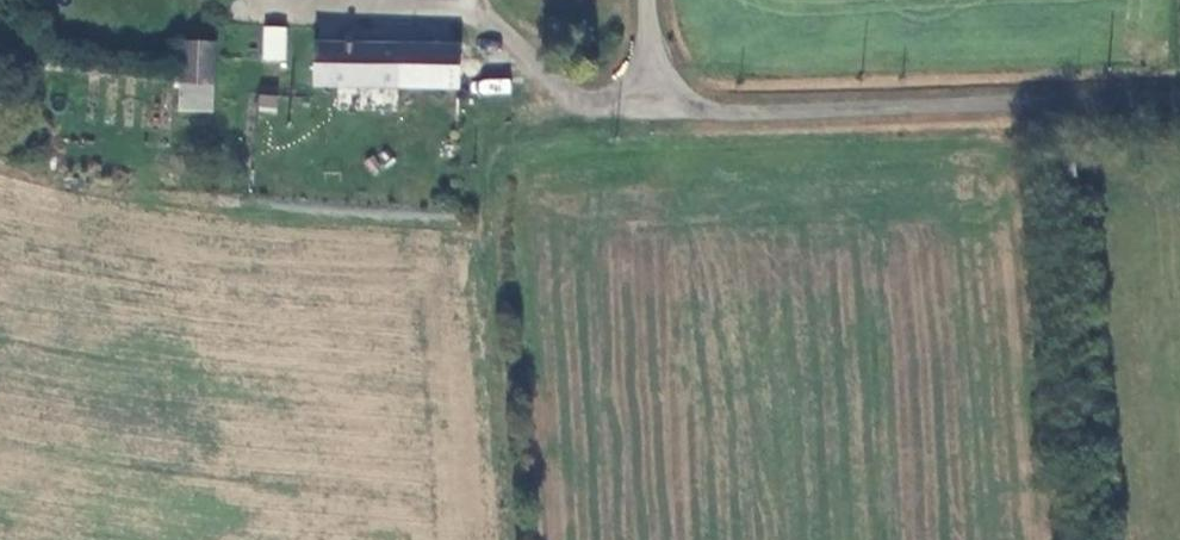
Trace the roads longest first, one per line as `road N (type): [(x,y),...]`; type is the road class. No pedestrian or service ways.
road 1 (unclassified): [(638,134),(1179,114)]
road 2 (track): [(512,539),(471,169),(488,134)]
road 3 (unclassified): [(634,0),(638,134)]

